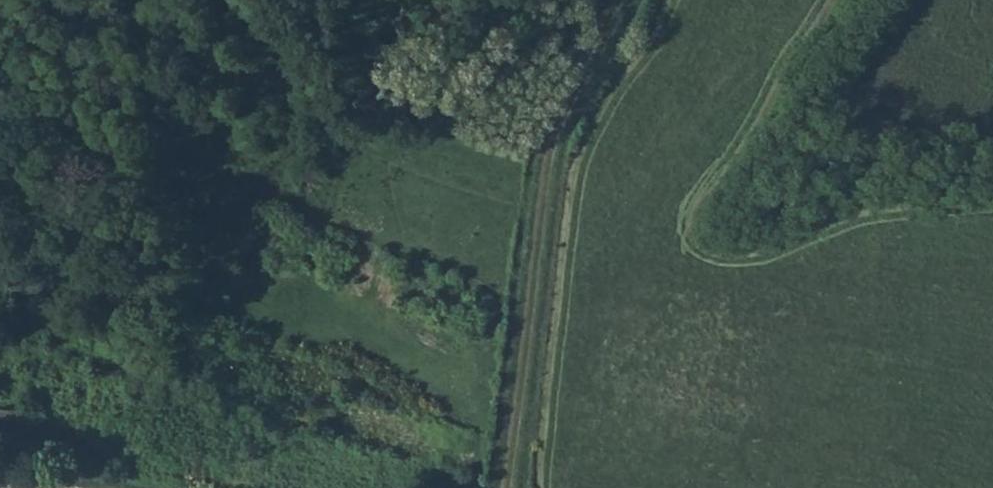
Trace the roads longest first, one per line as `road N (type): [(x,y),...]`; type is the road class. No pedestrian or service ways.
road 1 (track): [(630,0),(554,134),(506,487)]

